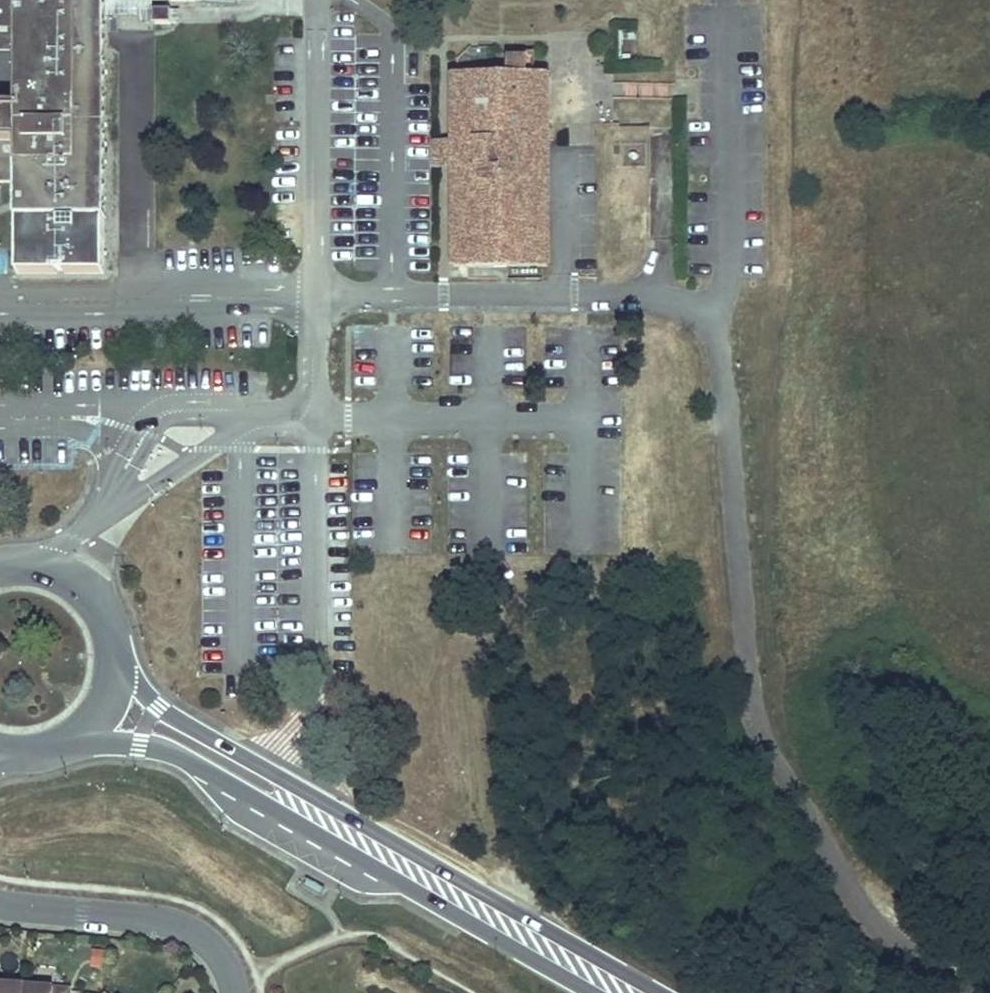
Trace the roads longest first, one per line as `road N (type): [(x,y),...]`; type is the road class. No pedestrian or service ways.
road 1 (secondary): [(634,992),(261,783),(106,706)]
road 2 (residential): [(234,992),(235,976),(213,942),(178,919),(0,900)]
road 3 (secondary): [(106,706),(117,650),(93,597),(36,567),(0,569)]
road 4 (secondary): [(0,752),(39,754),(66,745),(106,706)]

